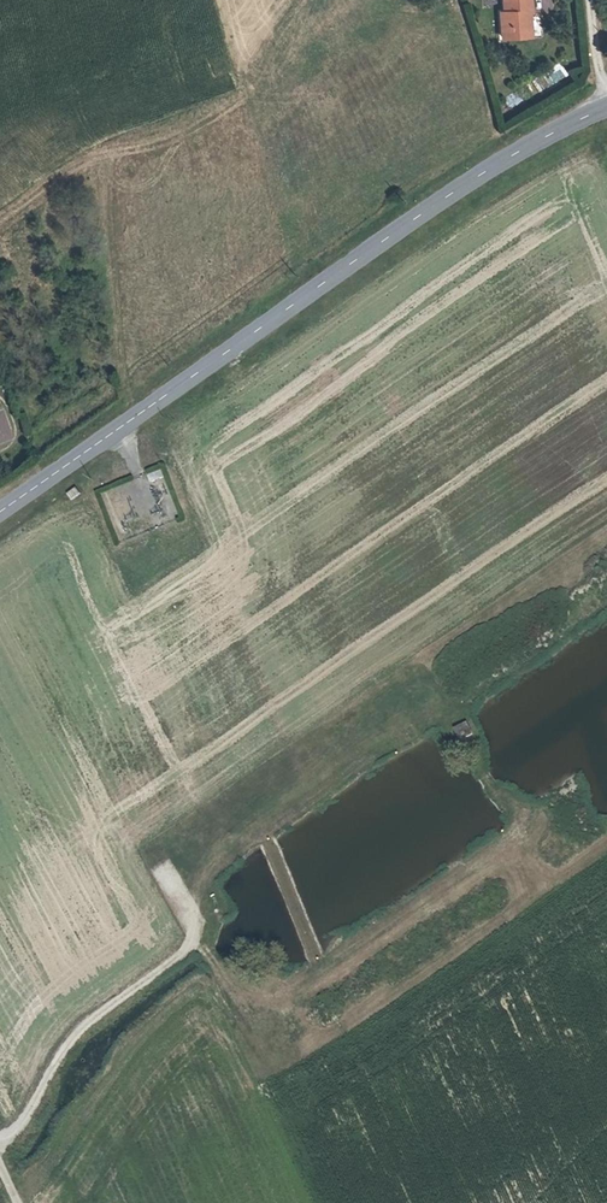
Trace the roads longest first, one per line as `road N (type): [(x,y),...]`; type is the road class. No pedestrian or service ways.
road 1 (secondary): [(0,514),(507,160),(606,109)]
road 2 (track): [(0,1142),(19,1132),(65,1050),(192,952)]

